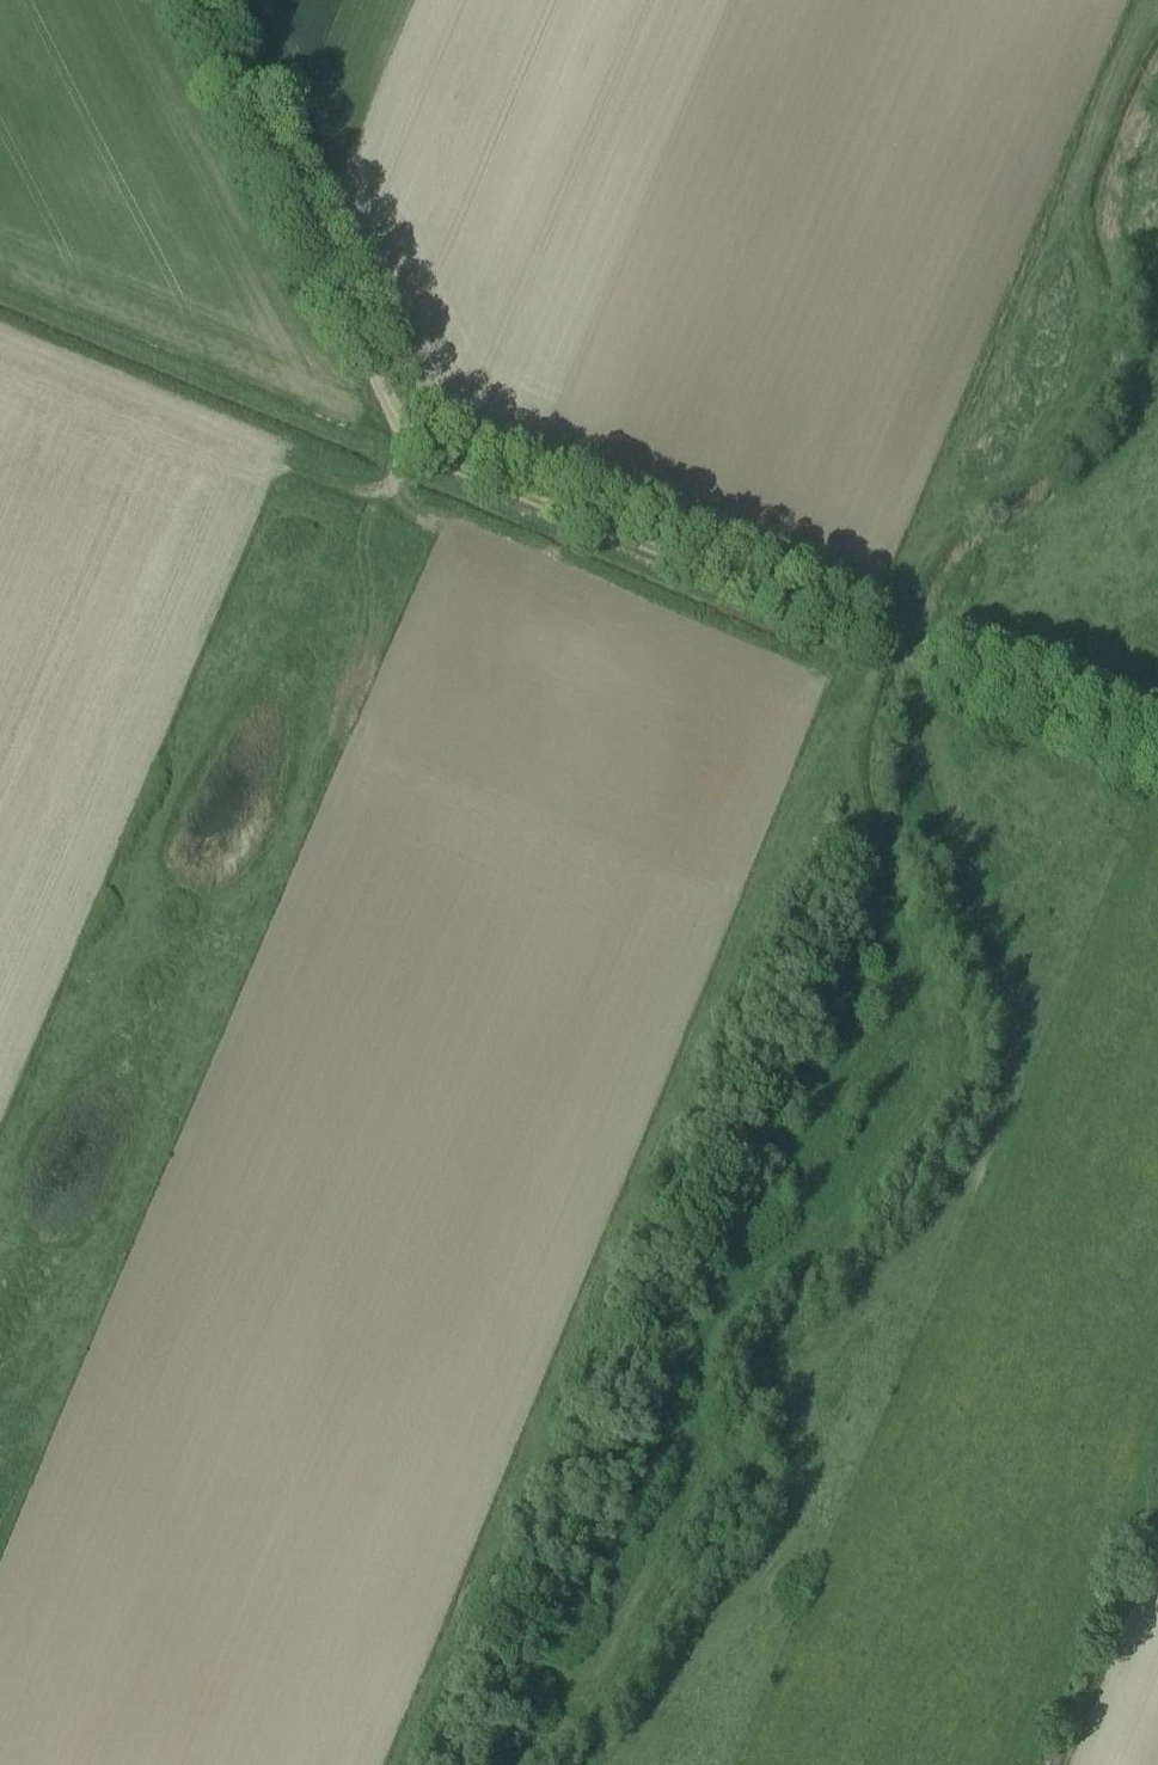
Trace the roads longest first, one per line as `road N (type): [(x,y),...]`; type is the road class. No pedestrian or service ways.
road 1 (track): [(180,0),(404,442),(1157,764)]

